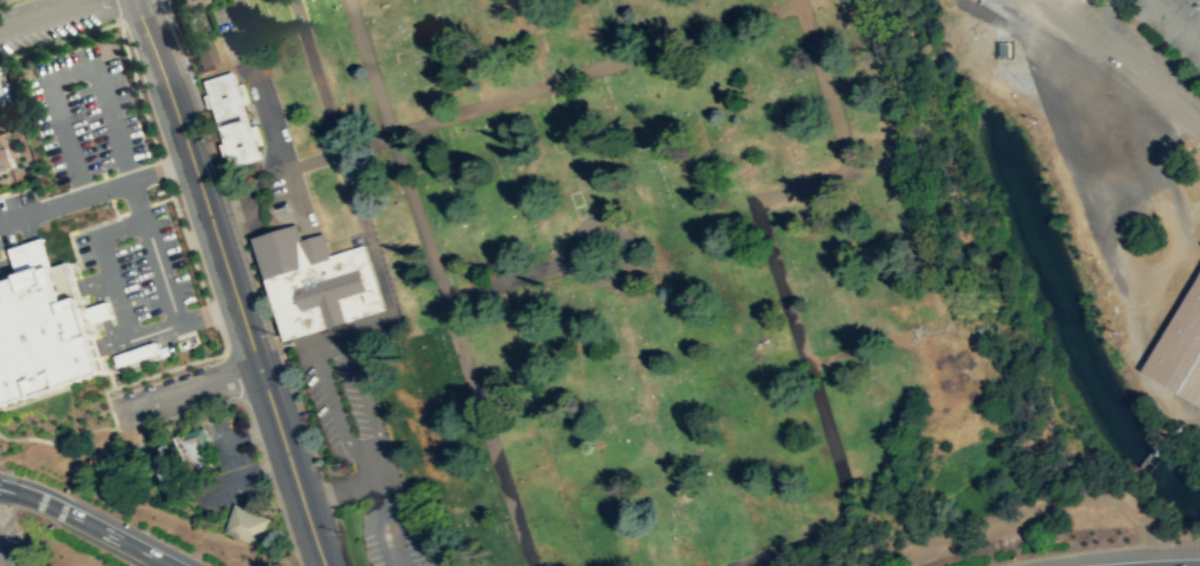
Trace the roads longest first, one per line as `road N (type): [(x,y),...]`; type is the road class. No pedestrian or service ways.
road 1 (residential): [(323,565),(136,0)]
road 2 (residential): [(259,370),(122,412)]
road 3 (trunk): [(124,541),(13,491)]

